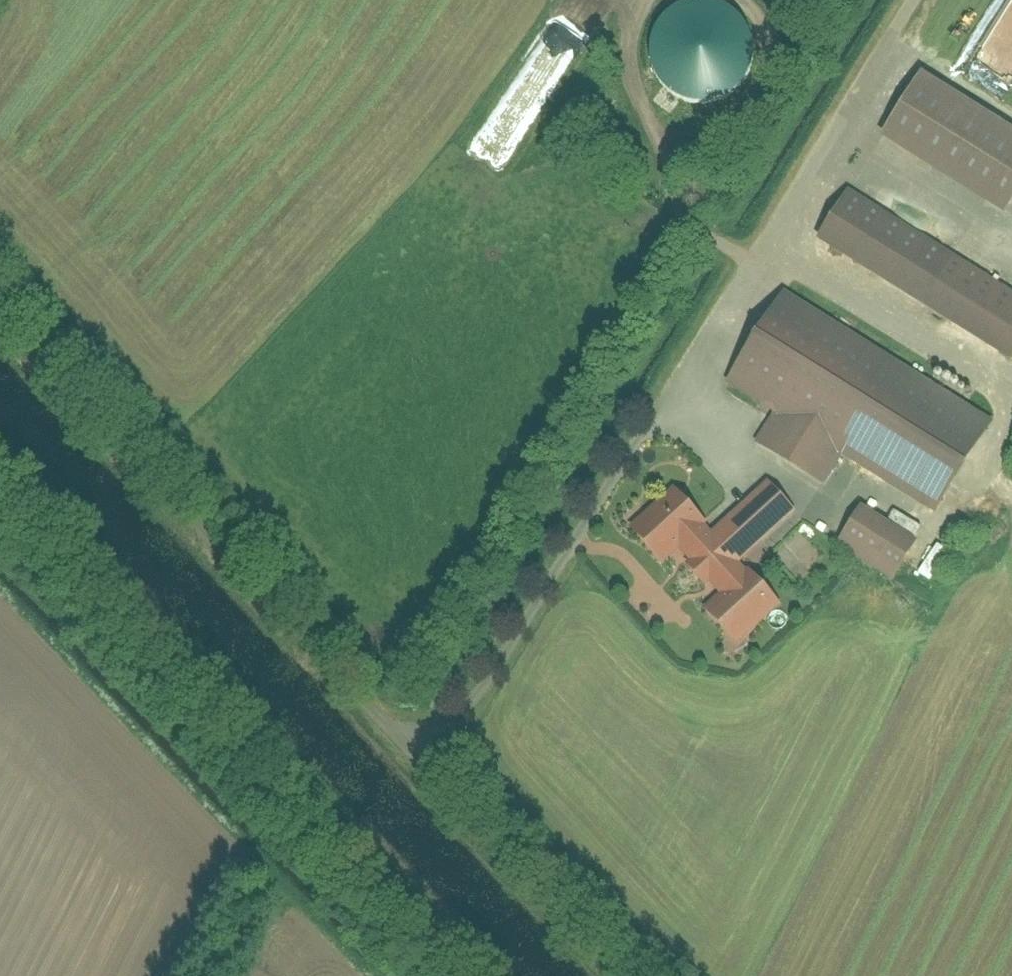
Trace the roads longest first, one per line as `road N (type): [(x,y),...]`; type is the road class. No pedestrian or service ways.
road 1 (unclassified): [(0,316),(530,879),(633,975)]

